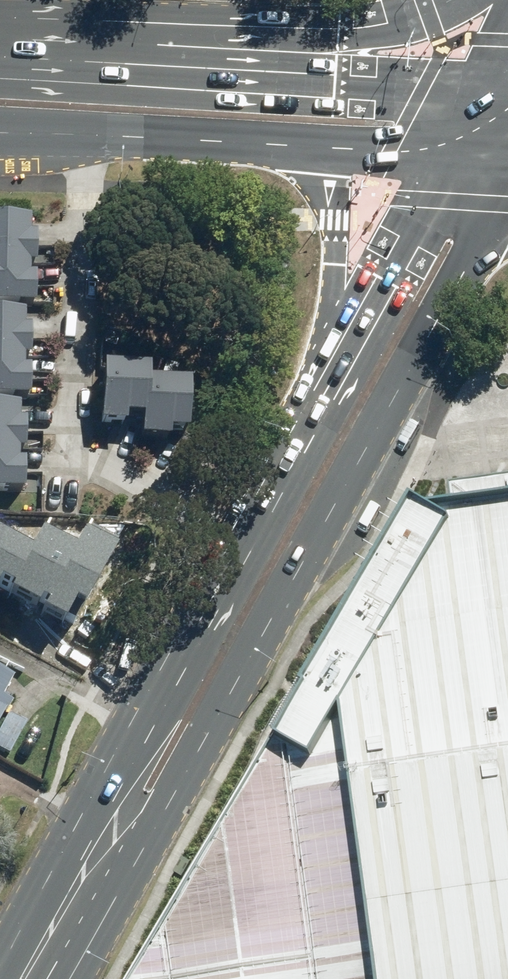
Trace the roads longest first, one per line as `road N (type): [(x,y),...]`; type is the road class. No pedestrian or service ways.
road 1 (secondary): [(444,306),(295,567),(133,810)]
road 2 (secondary): [(133,810),(335,356)]
road 3 (primary): [(309,151),(0,136)]
road 4 (primary): [(0,63),(283,73)]
road 5 (secondary): [(335,356),(442,159)]
road 6 (primary): [(335,356),(338,219),(309,151)]
road 7 (primary): [(283,73),(480,86)]
road 8 (secondary): [(30,978),(133,810)]
road 9 (primary): [(283,73),(465,0)]
road 10 (secondary): [(507,167),(444,306)]
road 11 (primary): [(442,159),(309,151)]

